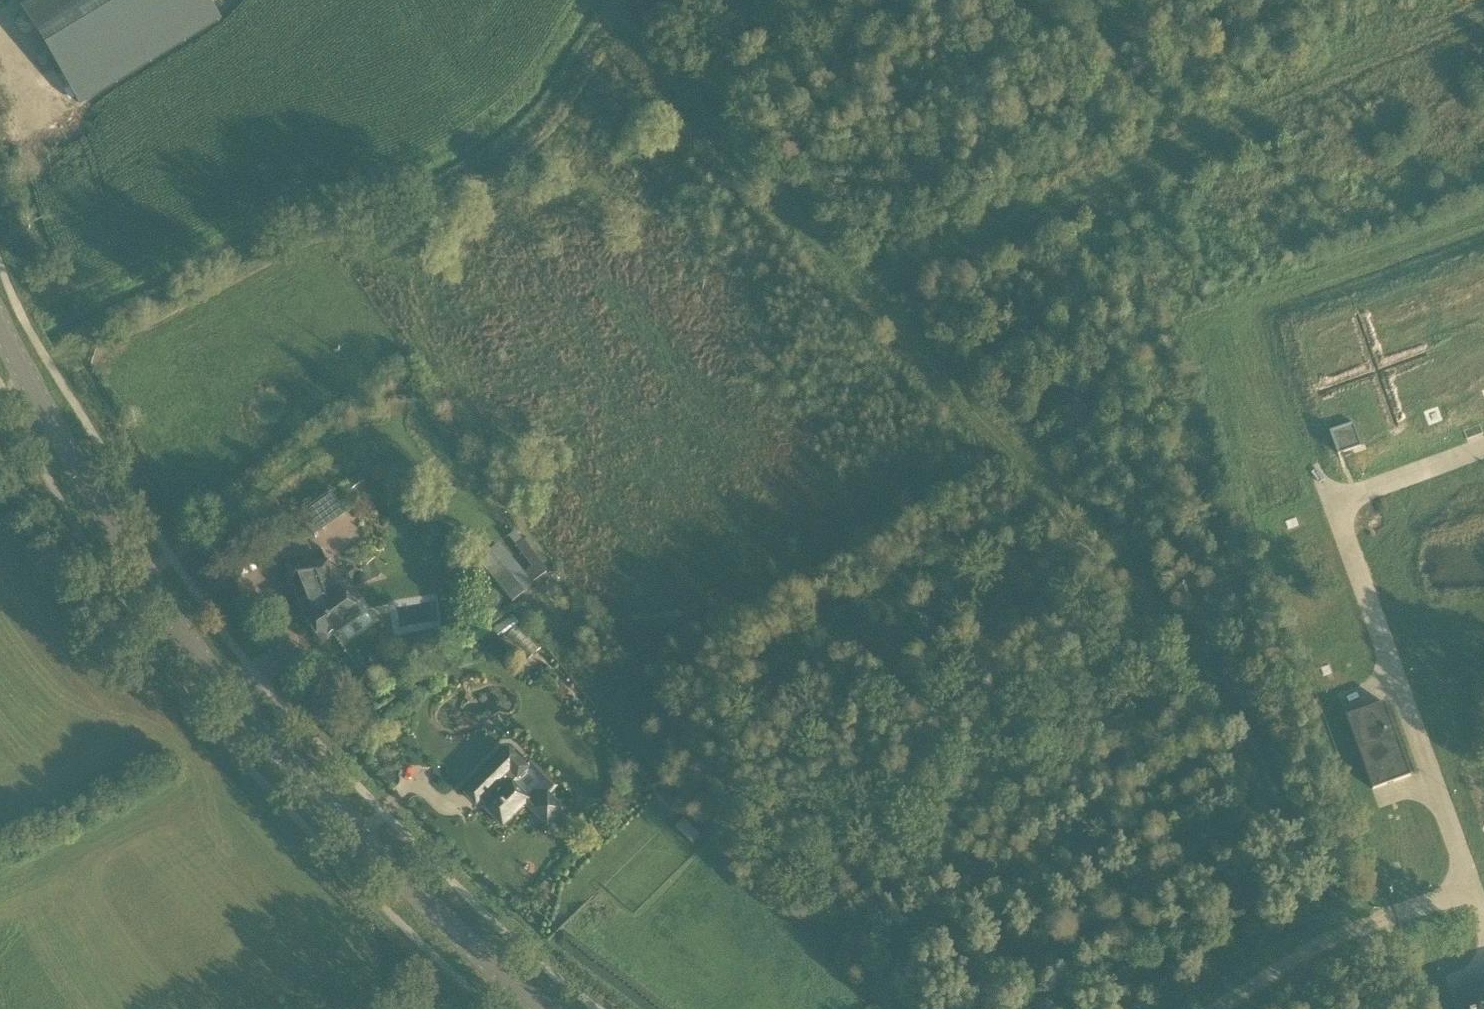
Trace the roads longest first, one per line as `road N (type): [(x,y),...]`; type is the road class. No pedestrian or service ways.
road 1 (tertiary): [(547,1008),(274,746),(103,515),(0,321)]
road 2 (unclassified): [(1483,450),(1364,492),(1342,509),(1343,536),(1469,888)]
road 3 (unclassified): [(1224,1008),(1331,942),(1469,888)]

